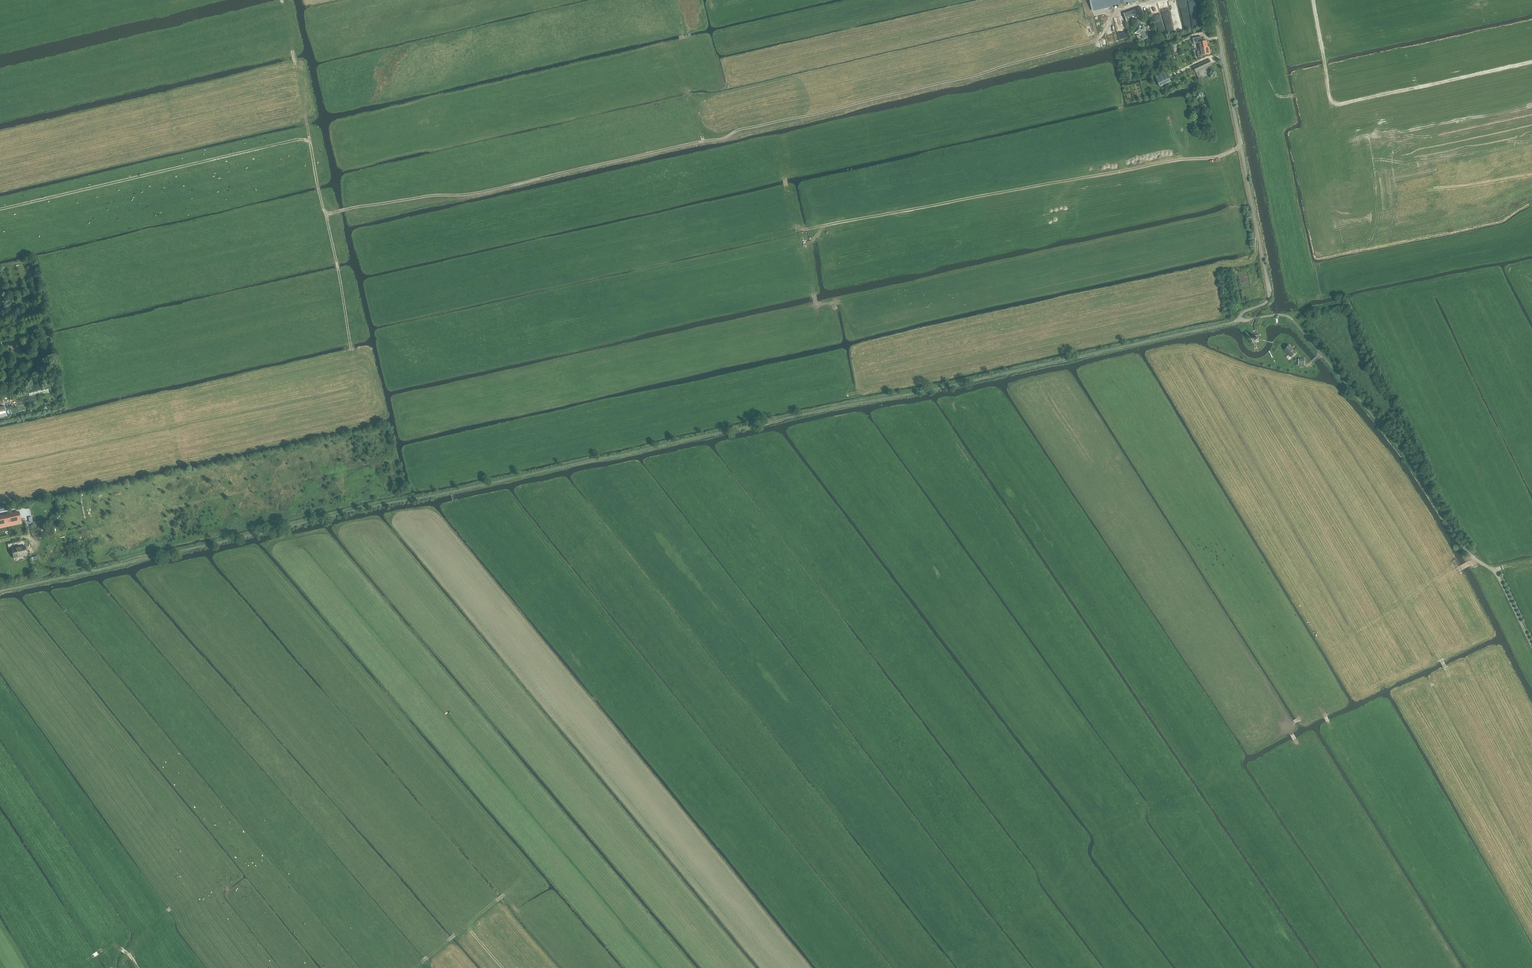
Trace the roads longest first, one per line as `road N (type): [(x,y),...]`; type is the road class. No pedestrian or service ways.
road 1 (track): [(307,122),(326,214),(470,195),(702,137)]
road 2 (track): [(704,141),(1092,42),(1115,14)]
road 3 (track): [(827,225),(1241,147)]
road 4 (track): [(0,209),(310,141)]
road 5 (track): [(1313,0),(1338,104),(1531,62)]
road 6 (unclassified): [(1260,241),(1212,0)]
road 7 (track): [(1447,669),(1407,600),(1474,558)]
road 8 (track): [(353,355),(326,214)]

